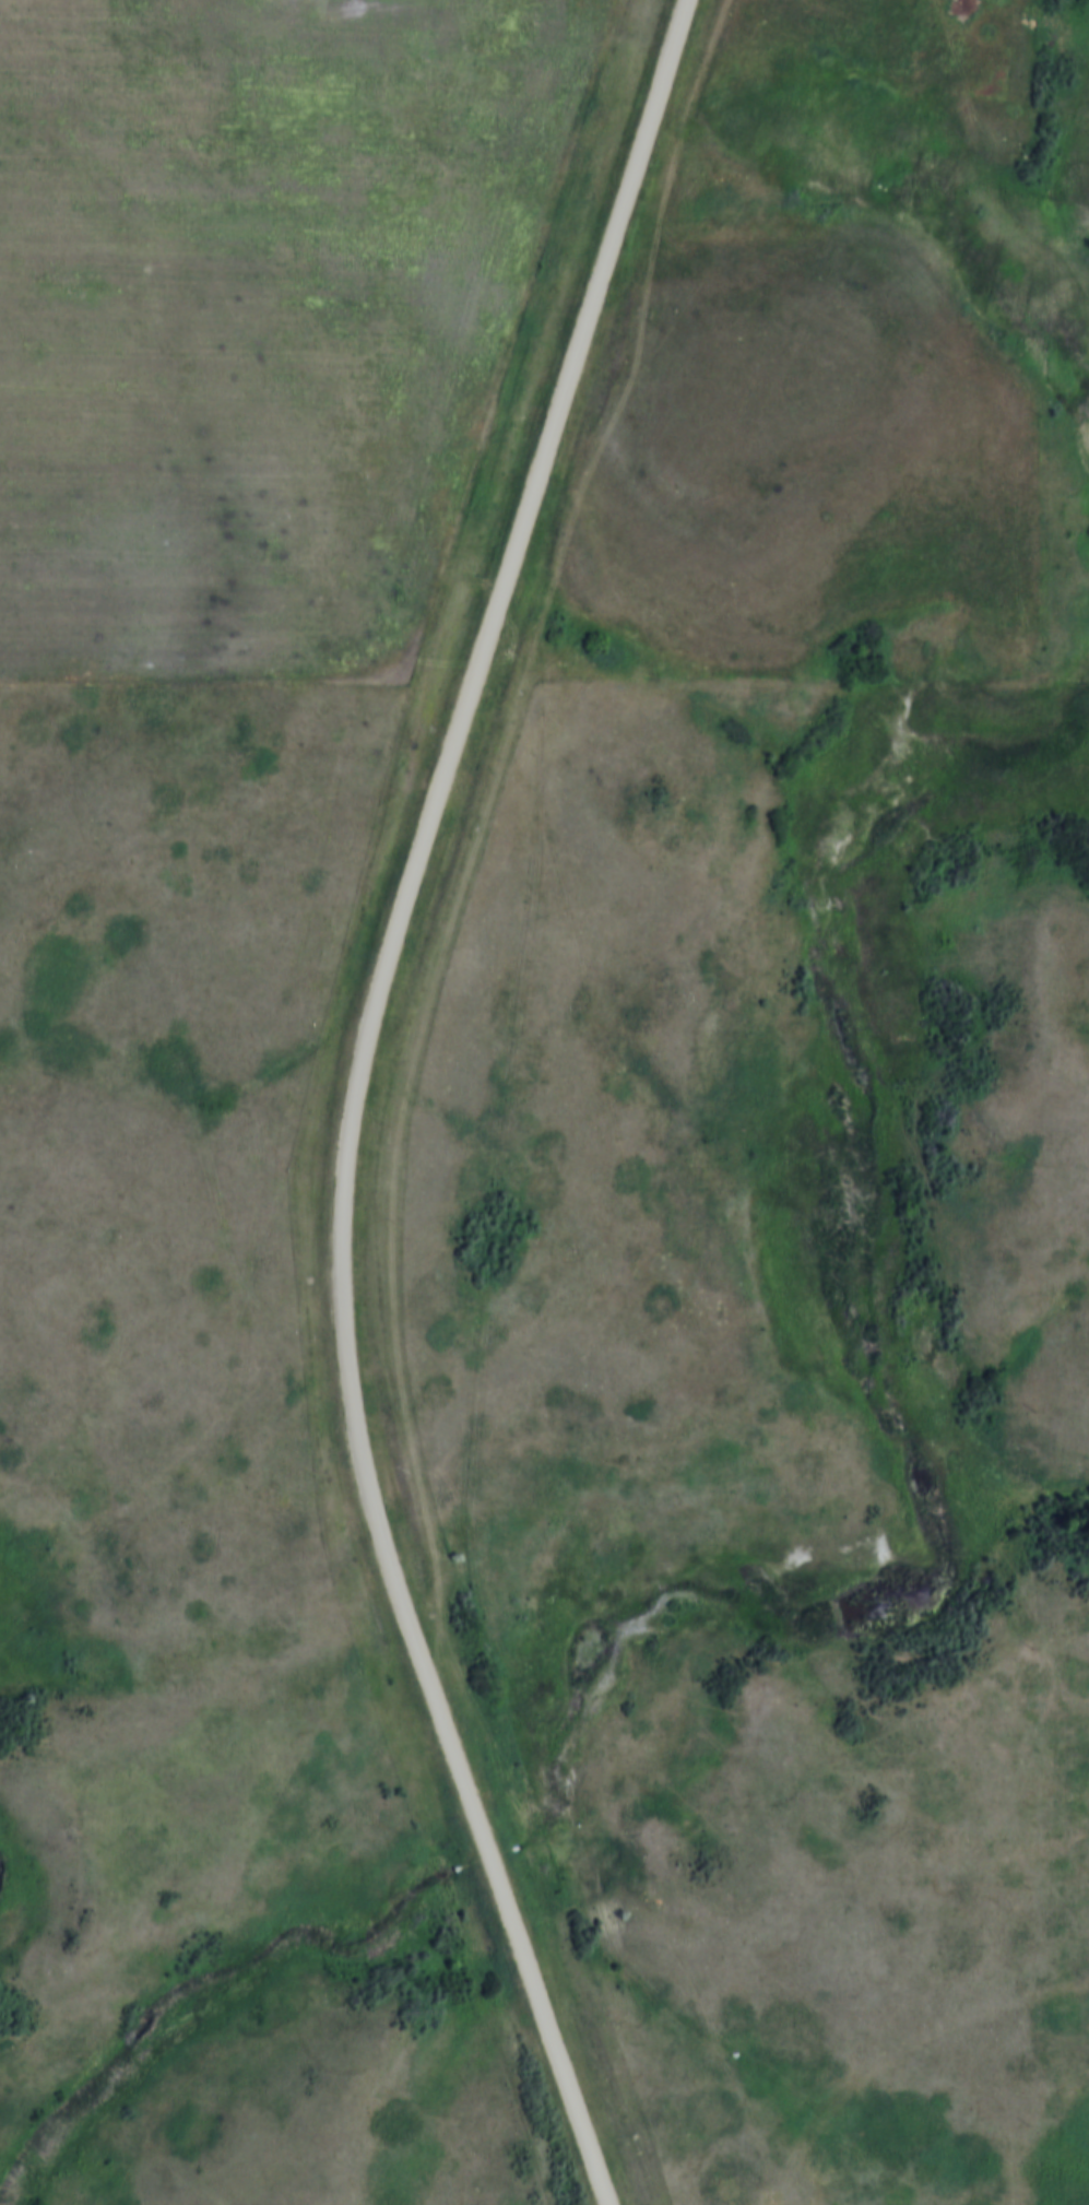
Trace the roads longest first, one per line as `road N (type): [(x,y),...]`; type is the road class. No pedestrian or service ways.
road 1 (residential): [(611,2204),(371,1493),(348,1376),(343,1229),(355,1100),(384,974),(691,0)]
road 2 (track): [(0,798),(75,846),(164,939),(294,989),(365,1050)]

